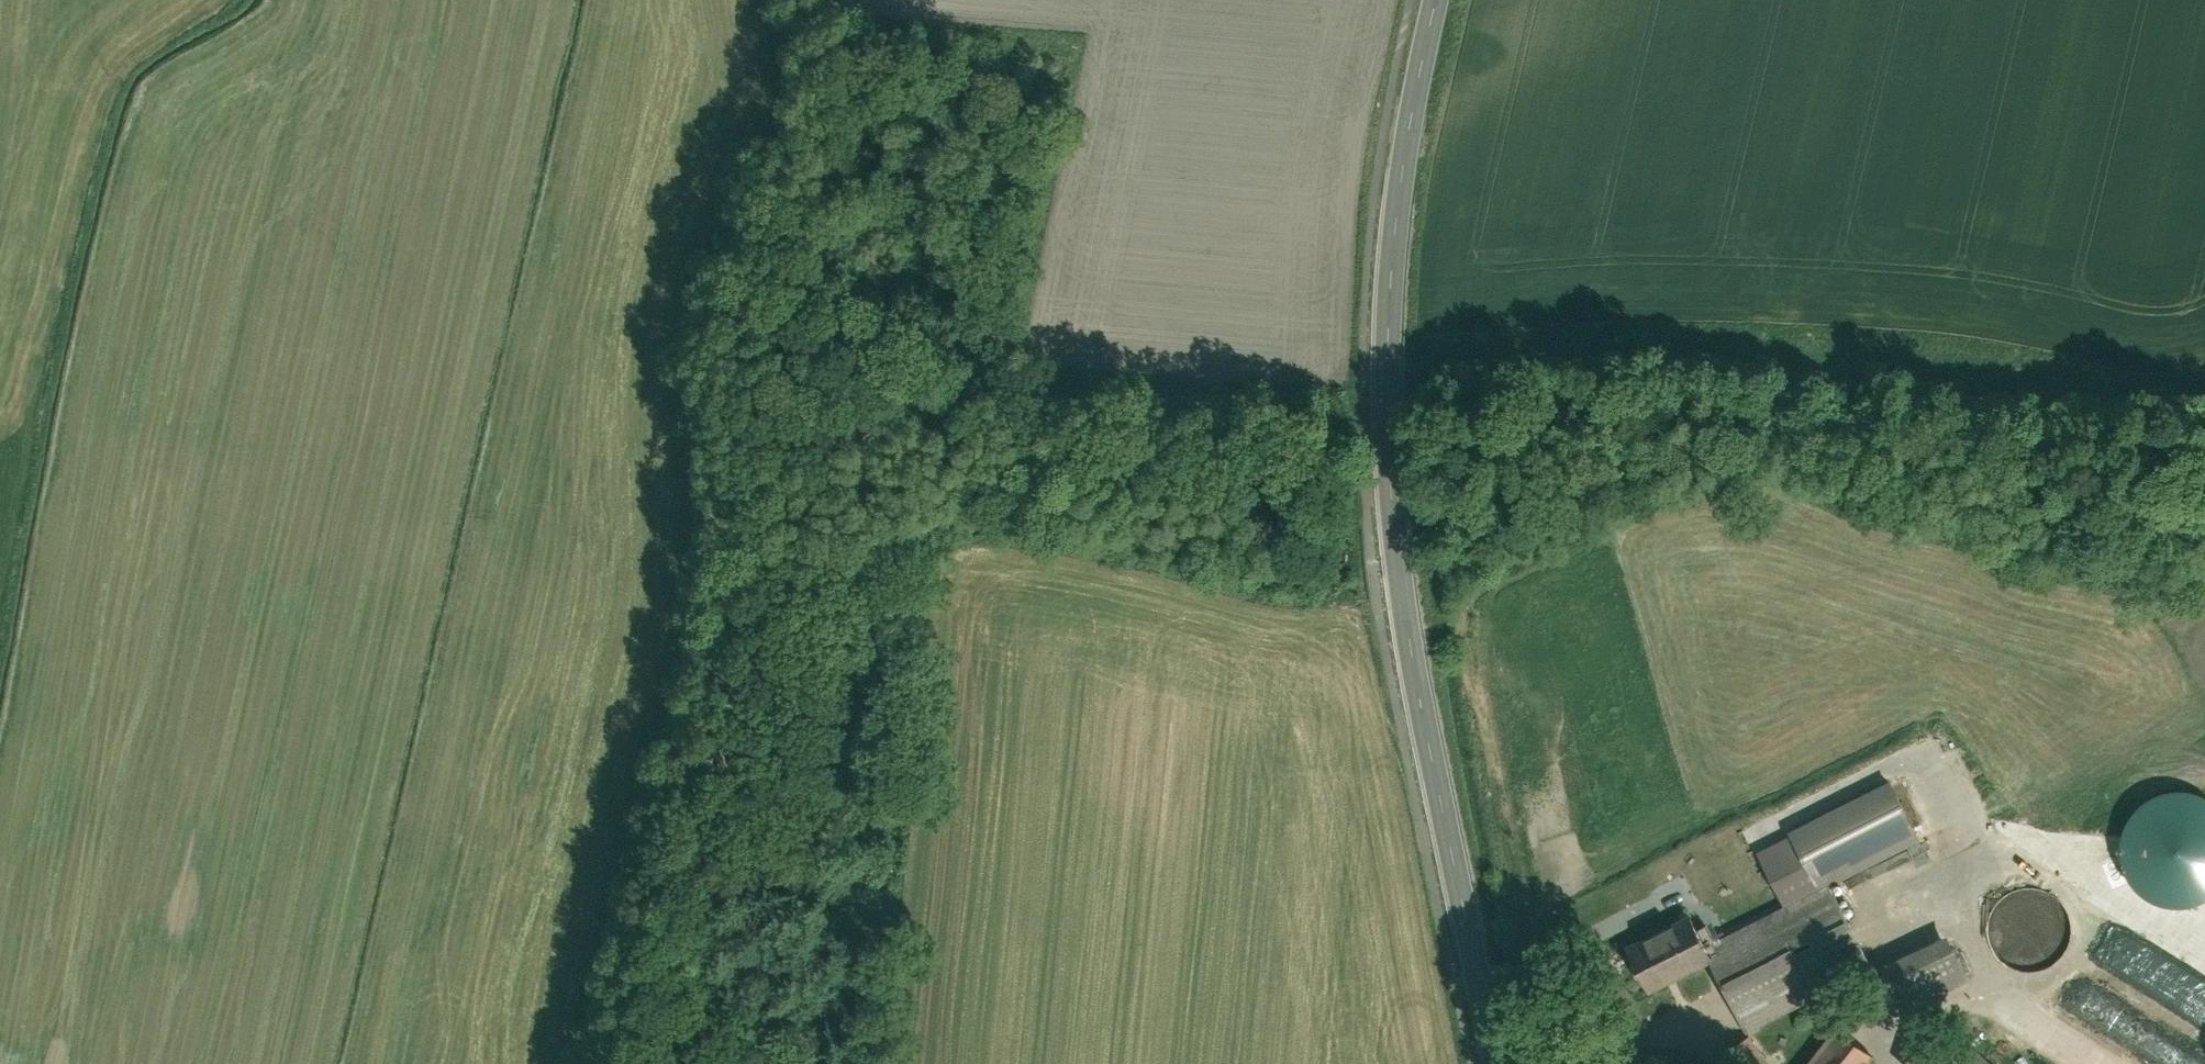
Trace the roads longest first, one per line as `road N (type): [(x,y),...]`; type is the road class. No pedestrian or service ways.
road 1 (tertiary): [(1433,0),(1395,203),(1385,402),(1393,539),(1417,704),(1493,1063)]

